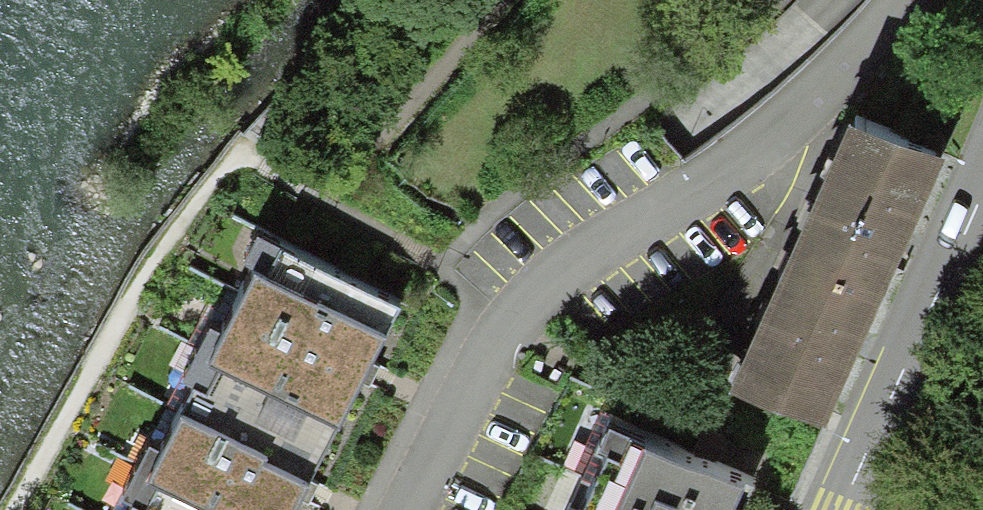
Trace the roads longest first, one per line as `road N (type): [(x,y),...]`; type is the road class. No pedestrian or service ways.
road 1 (residential): [(403,509),(491,347),(559,278),(727,172),(888,31),(908,0)]
road 2 (secondary): [(982,196),(845,509)]
road 3 (track): [(235,147),(359,0)]

